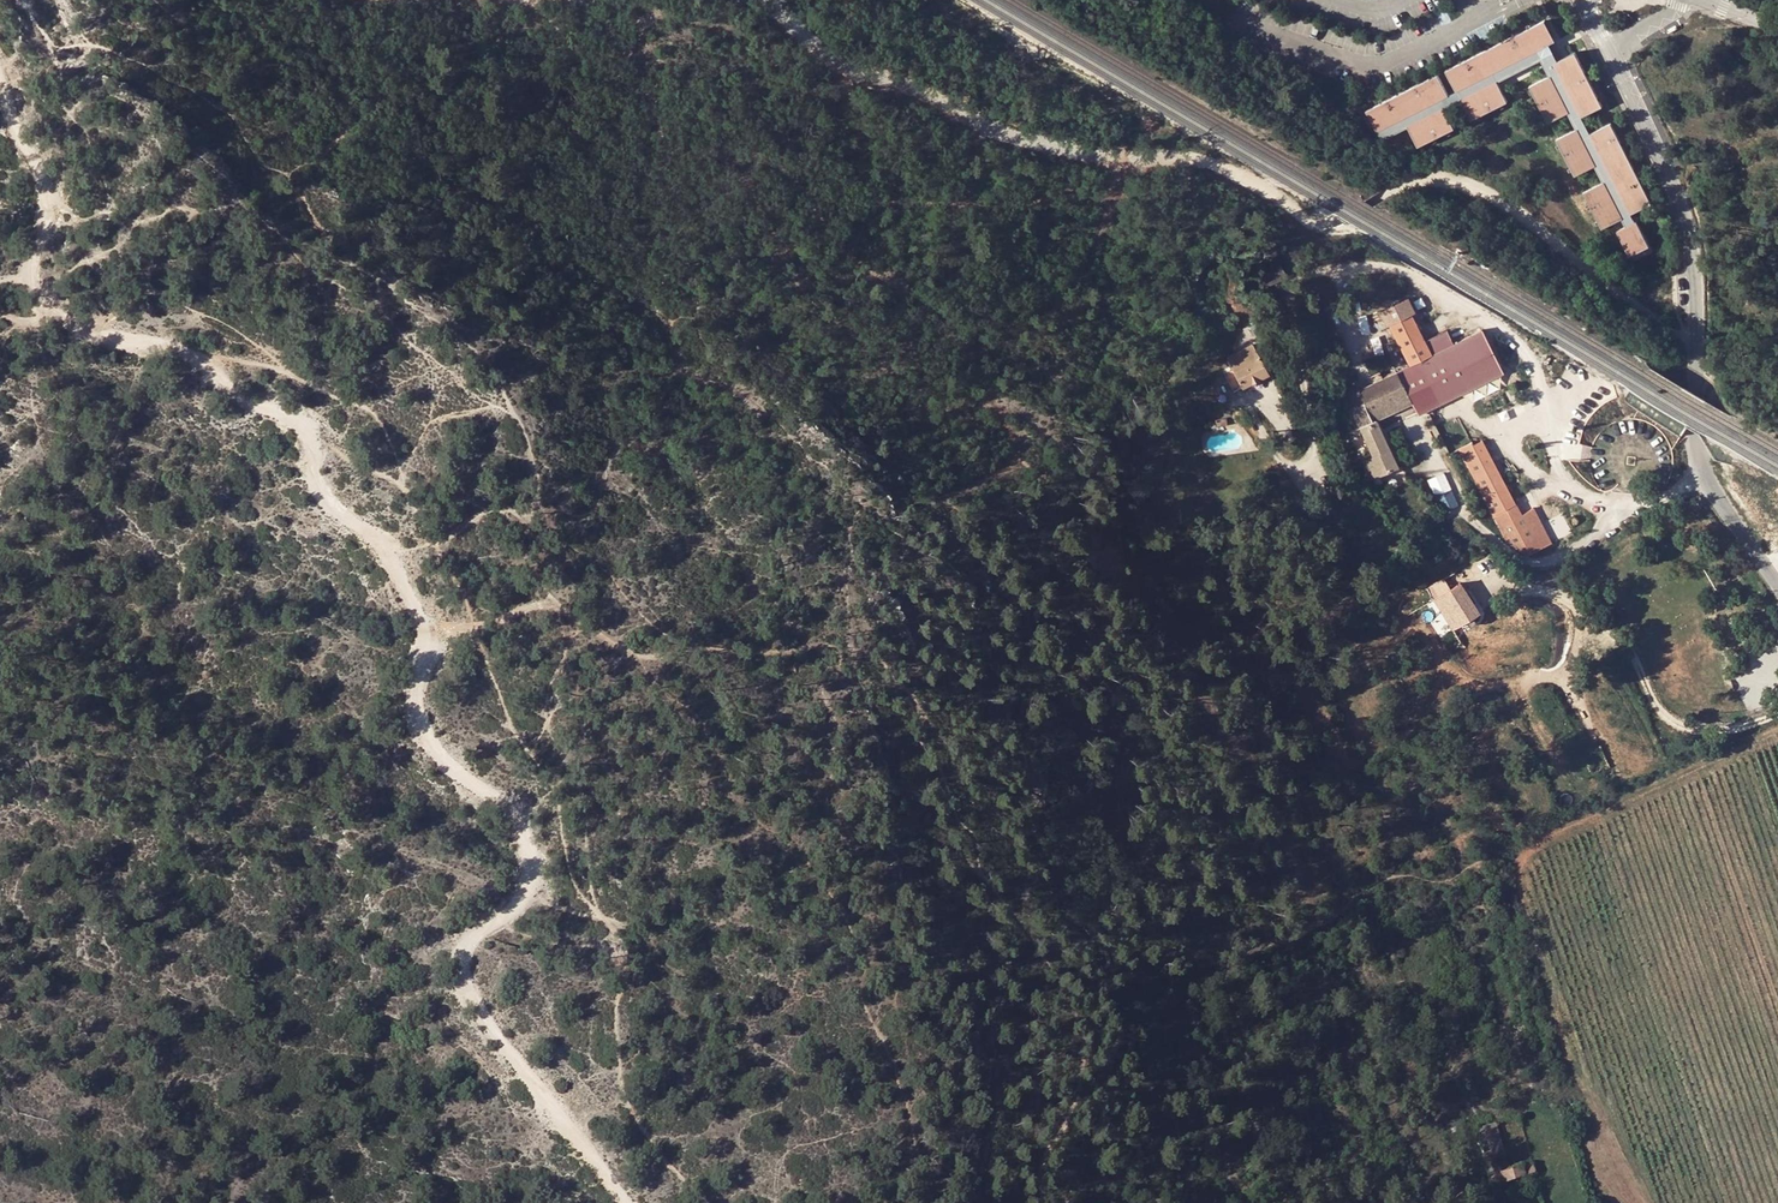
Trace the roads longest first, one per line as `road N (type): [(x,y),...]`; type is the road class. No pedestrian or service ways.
road 1 (track): [(631,1202),(462,970),(462,945),(526,903),(529,833),(515,807),(467,785),(440,755),(420,698),(426,630),(406,584),(333,501),(307,429),(281,419),(187,349),(119,333),(49,297),(32,265),(49,197),(0,84)]
road 2 (track): [(777,0),(790,19),(852,58),(1066,153),(1224,165),(1338,217),(1421,173),(1470,180),(1602,281),(1644,300),(1697,298)]
road 3 (unclassified): [(1579,0),(1658,149),(1693,248),(1703,480),(1777,586)]

